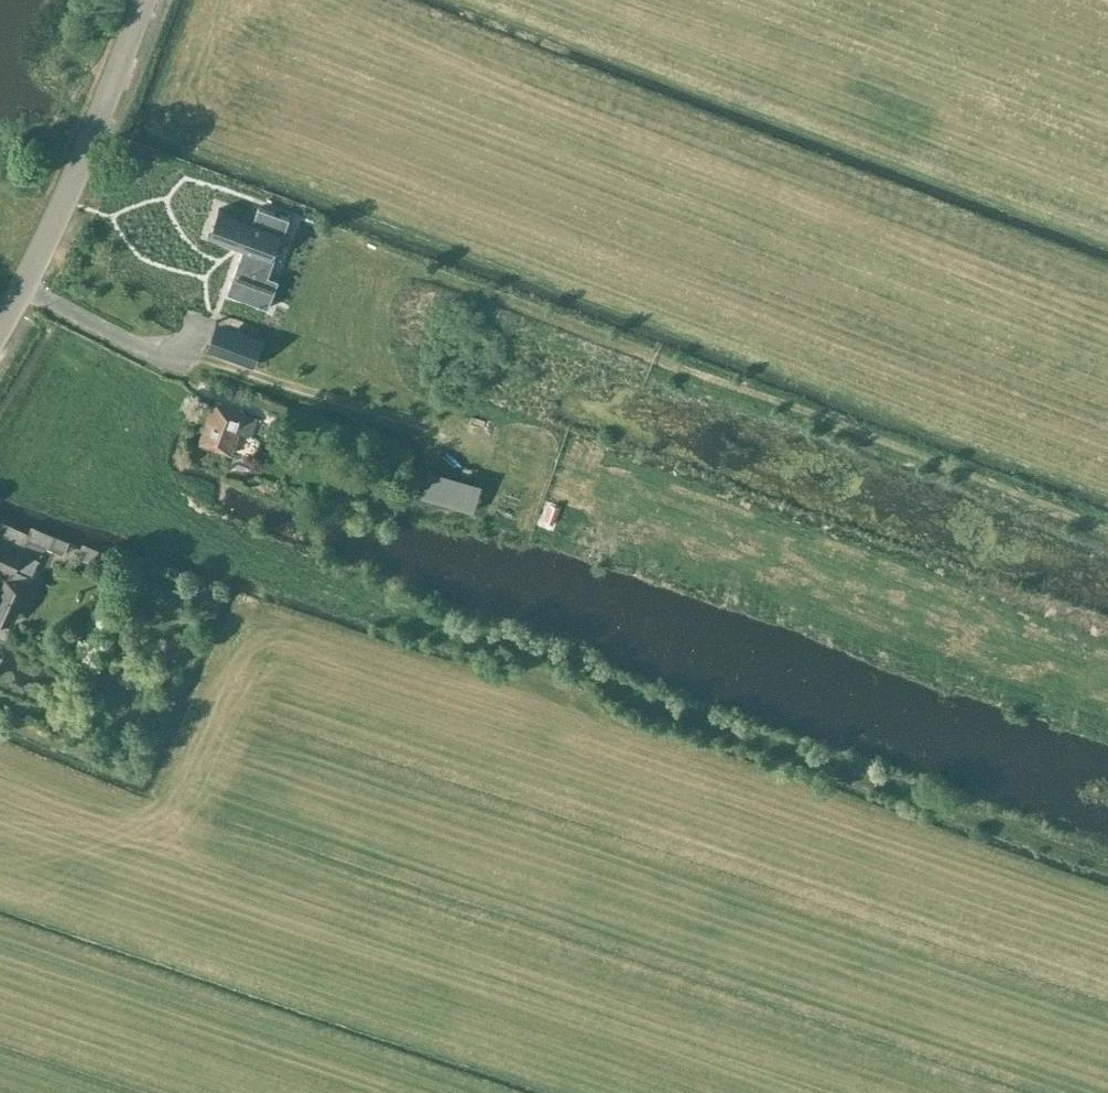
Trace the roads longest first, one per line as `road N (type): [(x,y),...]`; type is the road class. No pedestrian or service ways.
road 1 (tertiary): [(0,327),(90,140),(143,0)]

